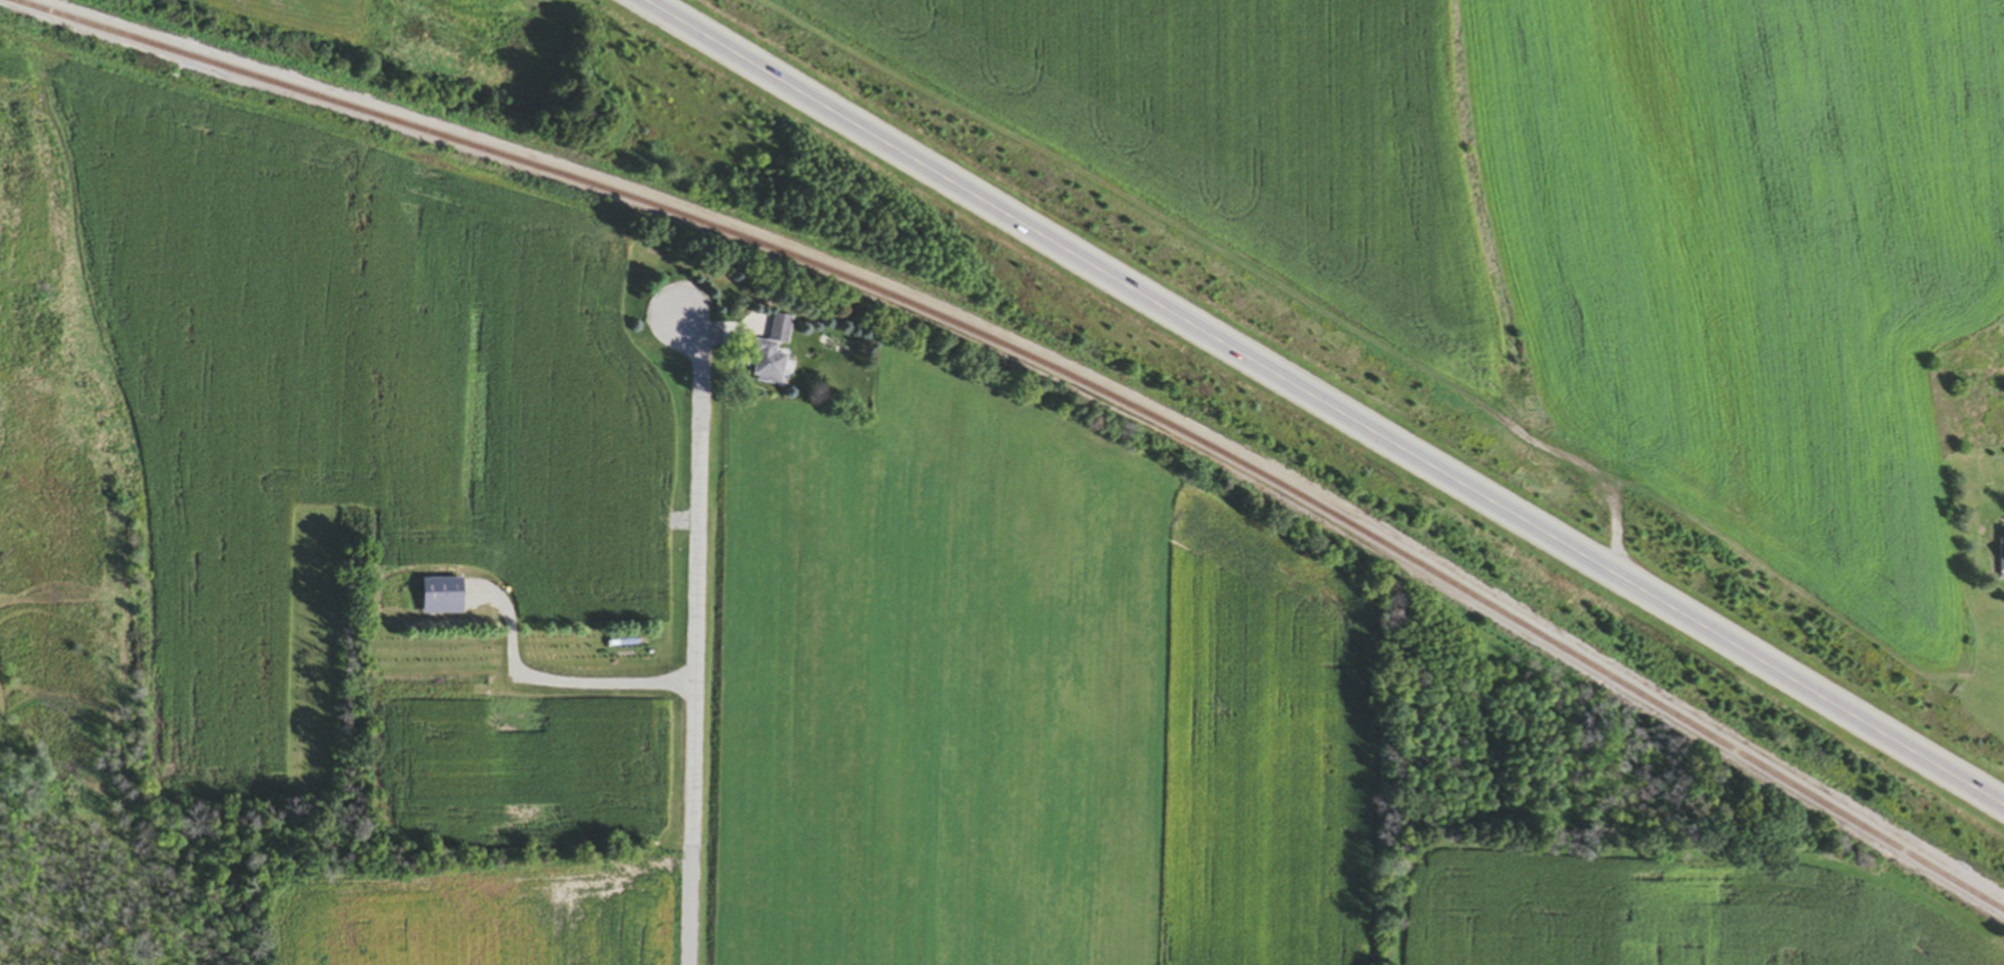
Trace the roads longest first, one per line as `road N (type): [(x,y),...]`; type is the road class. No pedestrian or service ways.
road 1 (trunk): [(641,0),(2003,807)]
road 2 (residential): [(692,964),(702,373),(678,323)]

